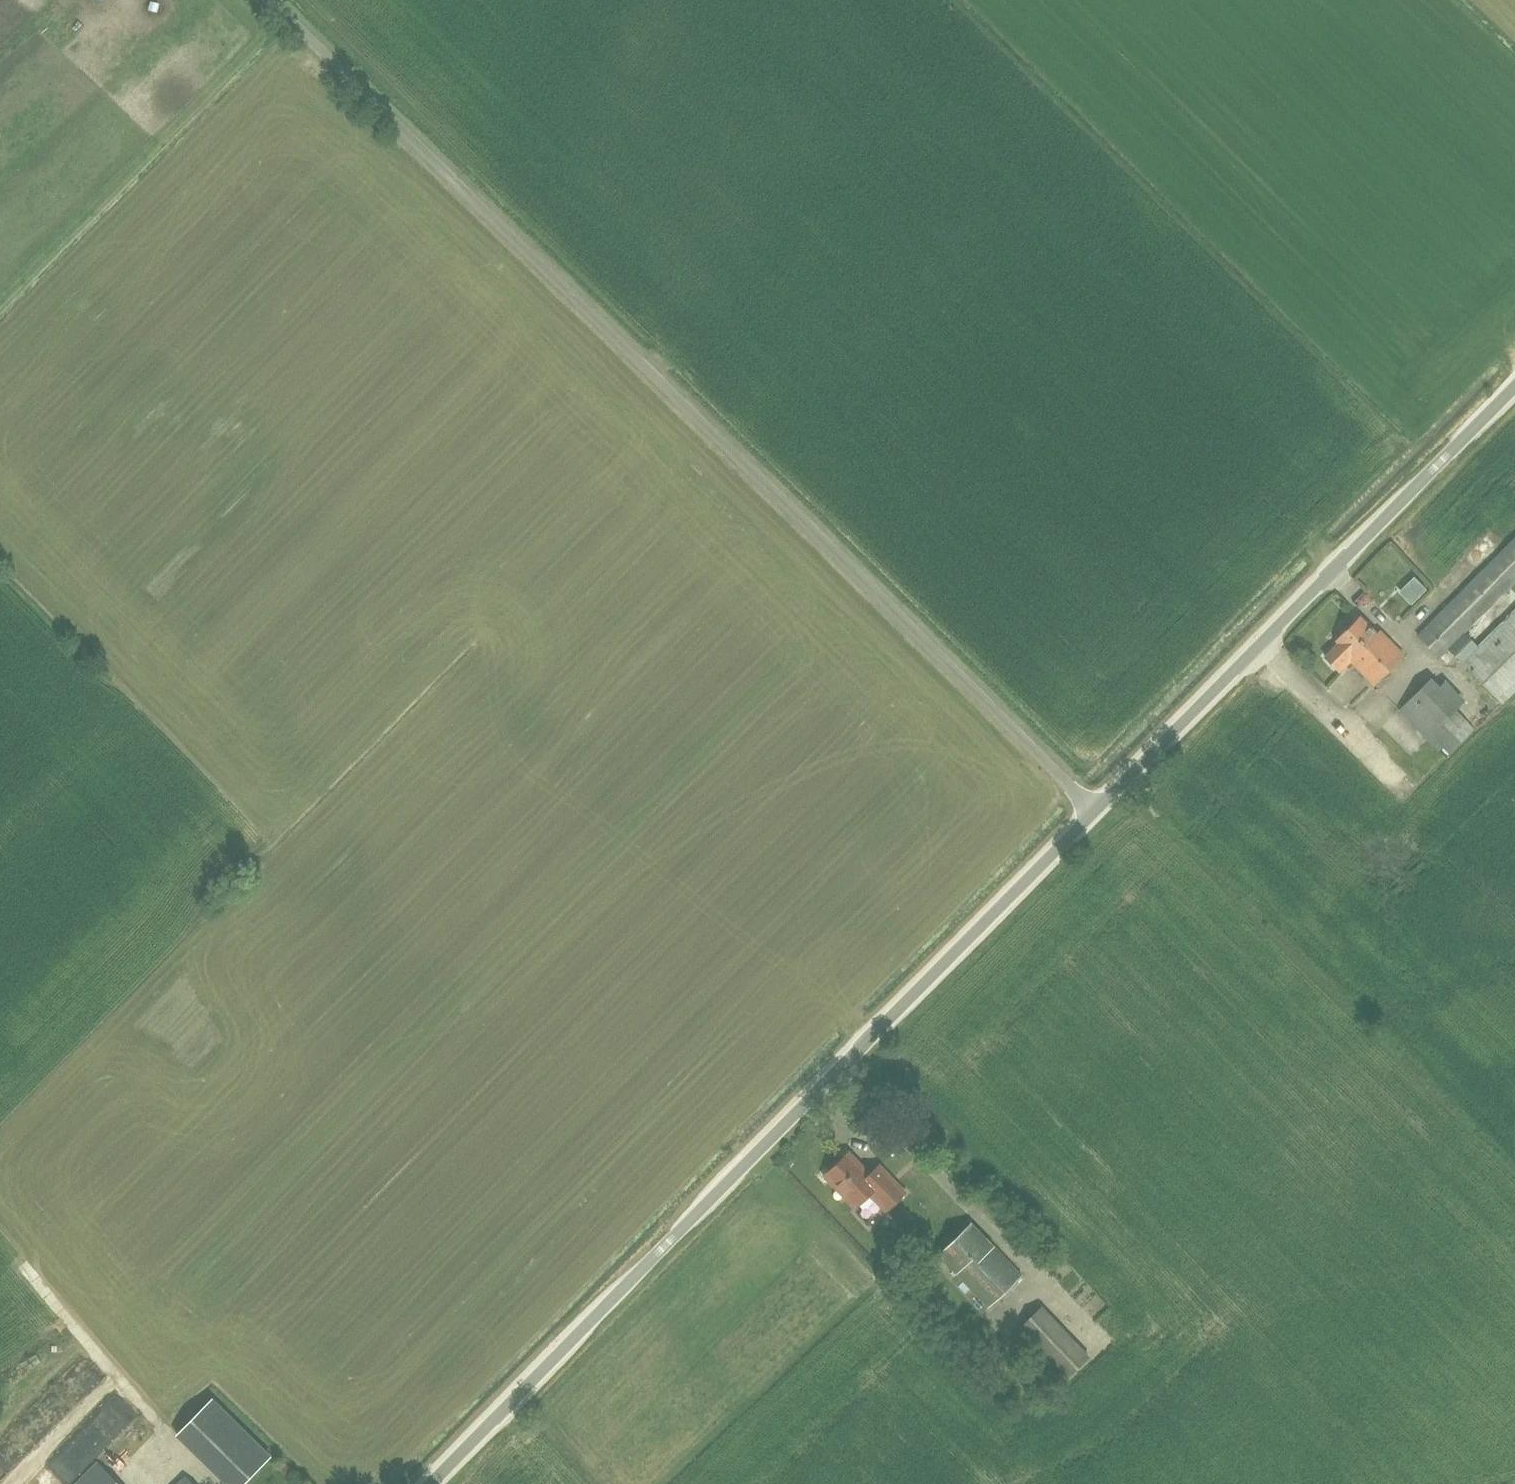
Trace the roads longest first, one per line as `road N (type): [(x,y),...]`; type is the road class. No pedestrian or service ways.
road 1 (unclassified): [(430,1483),(1514,387)]

